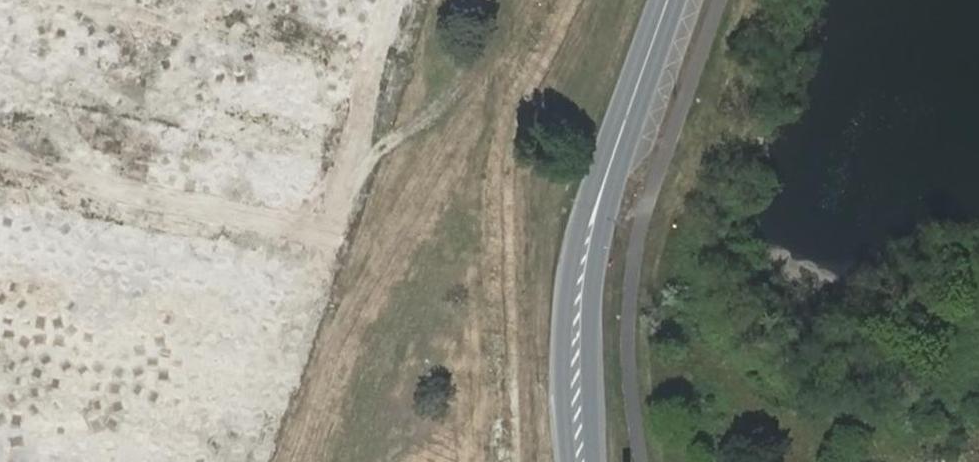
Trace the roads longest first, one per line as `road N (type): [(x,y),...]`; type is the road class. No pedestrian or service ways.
road 1 (tertiary): [(606,193),(577,264),(568,315),(572,461)]
road 2 (tertiary): [(601,461),(594,323),(606,193)]
road 3 (tertiary): [(671,0),(606,193)]

